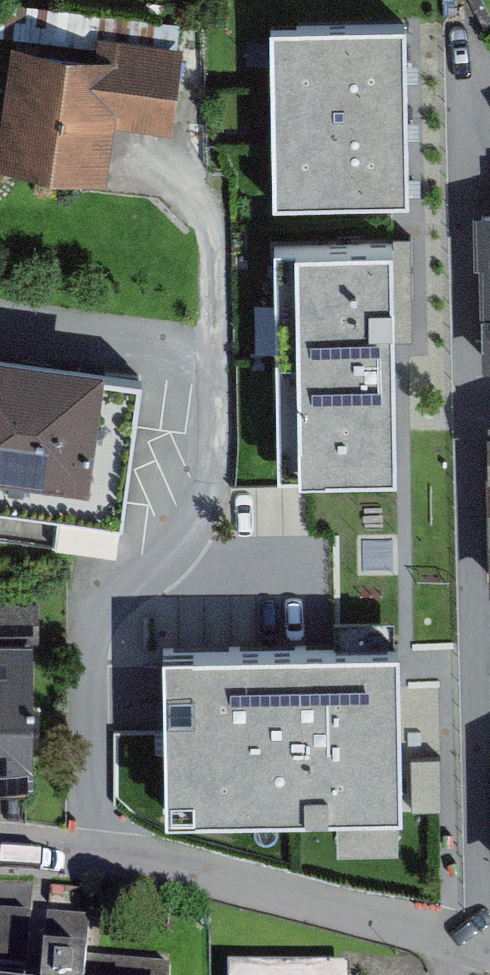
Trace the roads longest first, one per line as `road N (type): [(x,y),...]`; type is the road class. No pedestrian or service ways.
road 1 (residential): [(0,846),(188,864),(489,944)]

